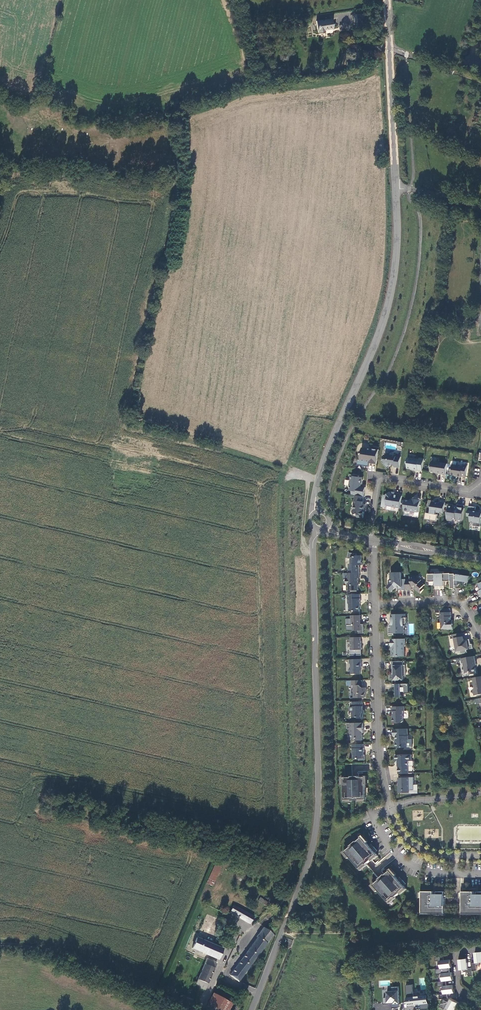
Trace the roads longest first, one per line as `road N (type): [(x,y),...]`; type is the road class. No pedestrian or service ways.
road 1 (unclassified): [(387,0),(398,216),(393,280),(315,496)]
road 2 (unclassified): [(319,529),(314,841),(252,1009)]
road 3 (residential): [(375,604),(378,734),(391,805)]
road 4 (track): [(0,946),(50,952),(189,1009)]
road 5 (track): [(309,477),(127,431)]
road 6 (residential): [(371,540),(379,477),(469,492),(480,483)]
road 7 (residential): [(375,604),(462,602),(480,636)]

